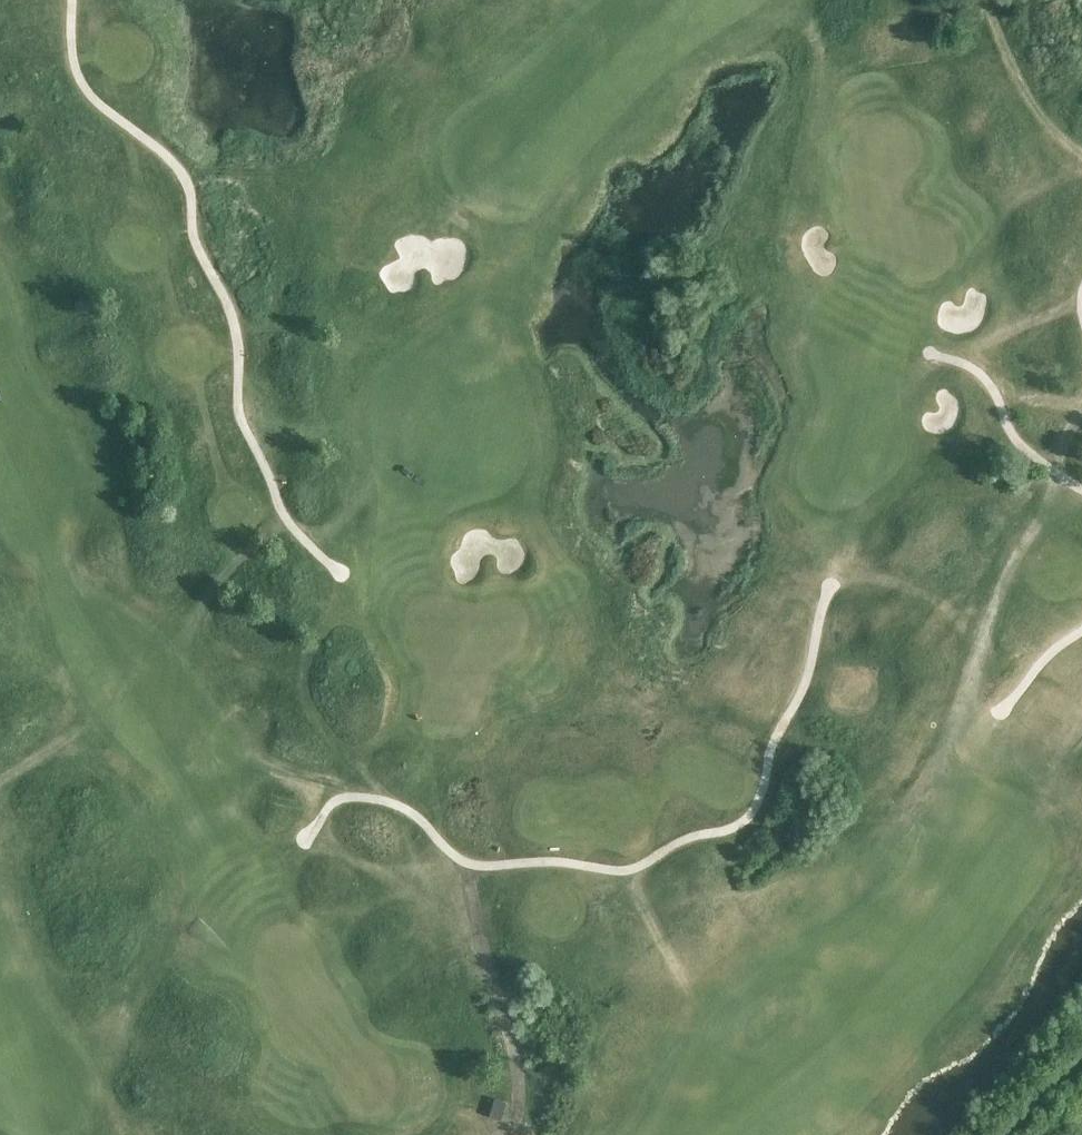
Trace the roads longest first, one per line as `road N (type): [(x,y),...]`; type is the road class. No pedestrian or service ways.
road 1 (track): [(381,801),(321,730),(304,698),(304,662),(324,629),(322,554)]
road 2 (track): [(998,1134),(1081,1043)]

